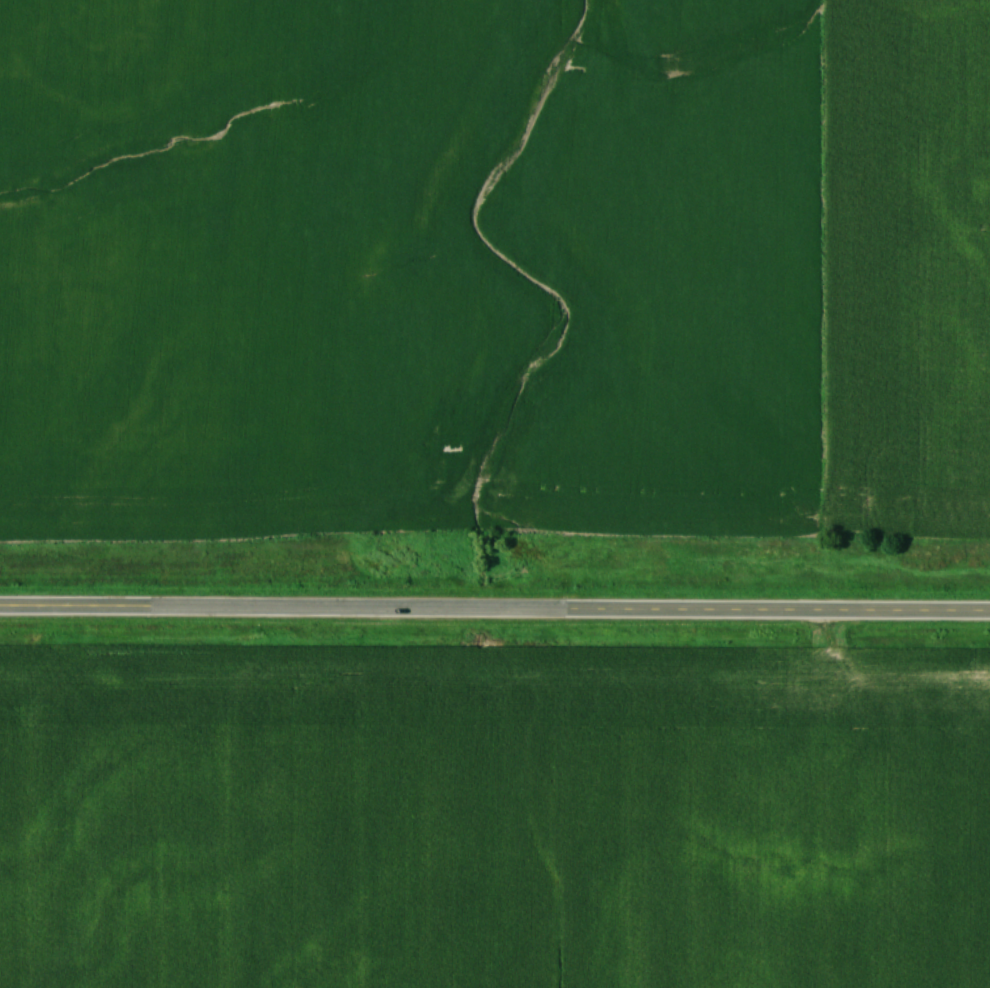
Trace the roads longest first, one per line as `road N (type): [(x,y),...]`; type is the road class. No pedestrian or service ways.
road 1 (secondary): [(0,594),(989,599)]

